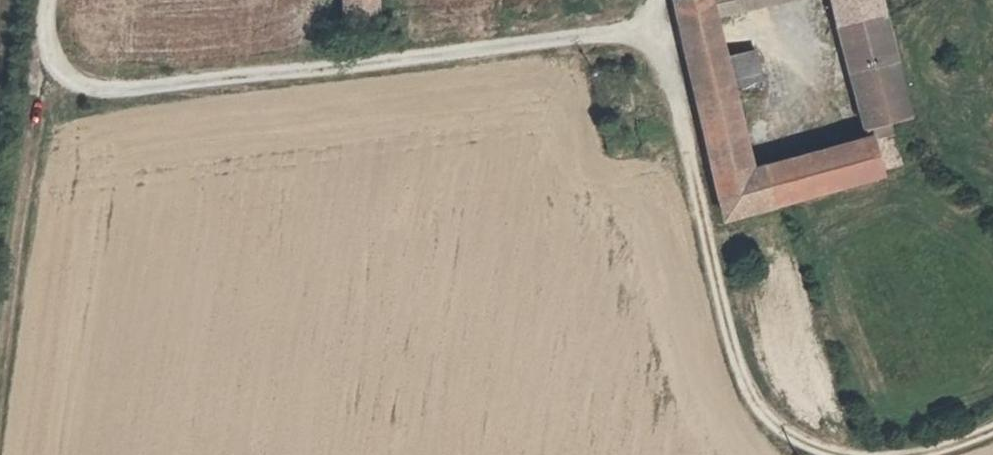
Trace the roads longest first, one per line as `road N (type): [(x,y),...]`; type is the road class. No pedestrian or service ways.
road 1 (unclassified): [(56,0),(50,44),(83,85),(661,30)]
road 2 (track): [(661,30),(735,332),(771,417),(839,451),(889,454)]
road 3 (track): [(50,44),(13,454)]

